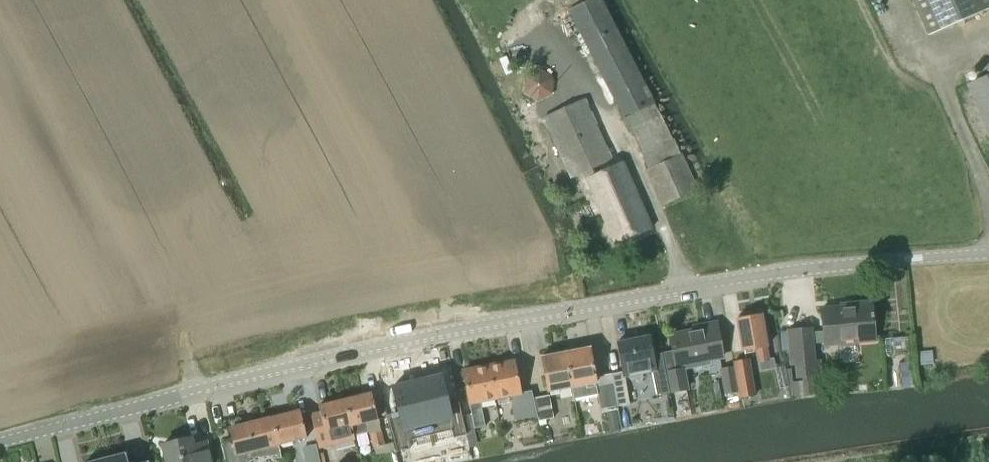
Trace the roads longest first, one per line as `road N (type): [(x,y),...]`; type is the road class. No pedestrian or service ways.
road 1 (tertiary): [(988,252),(773,272),(496,322),(0,441)]
road 2 (track): [(197,391),(183,316),(183,225),(66,0)]

